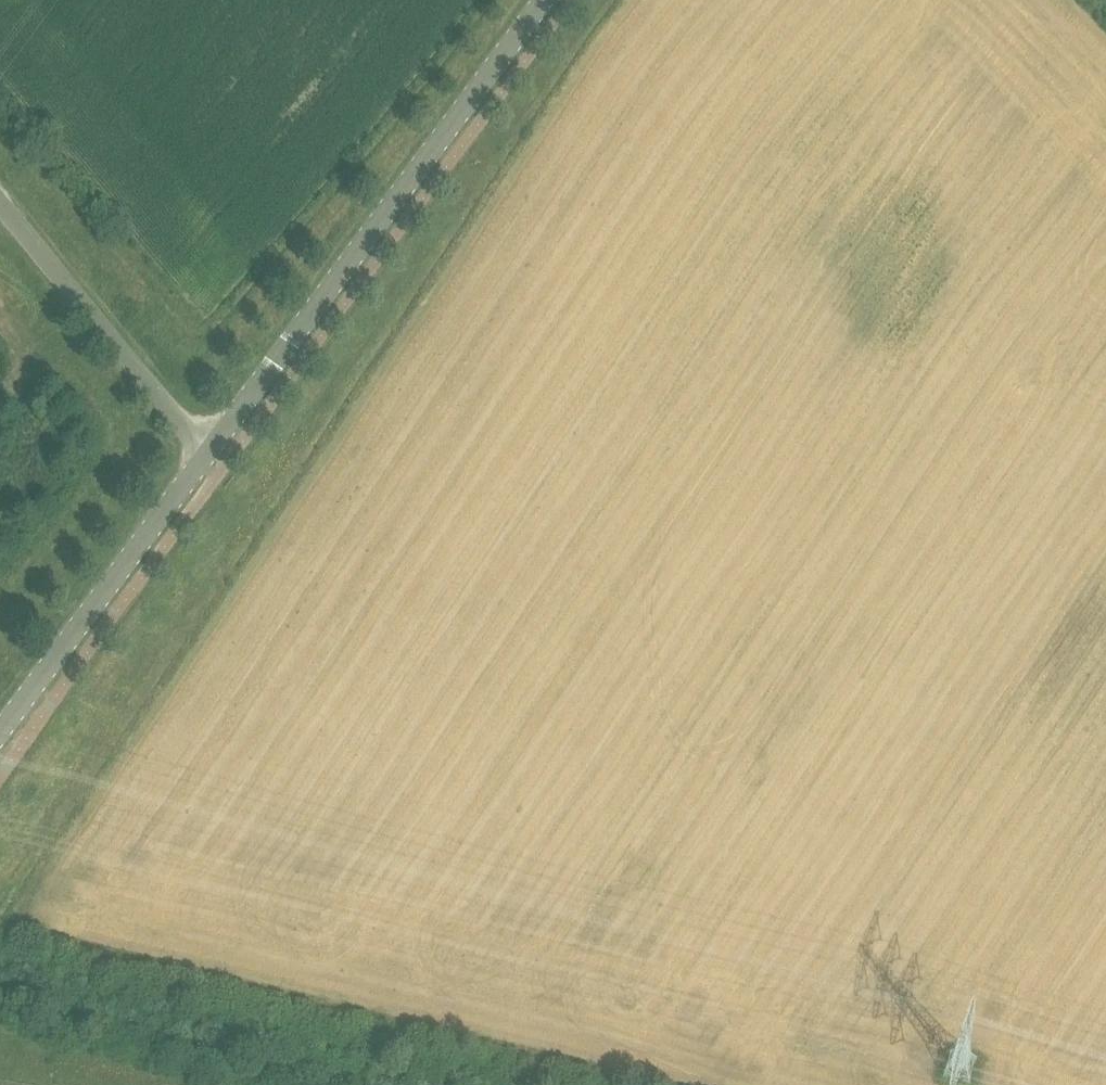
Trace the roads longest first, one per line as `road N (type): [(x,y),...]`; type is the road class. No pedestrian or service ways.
road 1 (unclassified): [(206,454),(543,0)]
road 2 (unclassified): [(0,732),(206,454)]
road 3 (unclassified): [(206,454),(0,202)]

